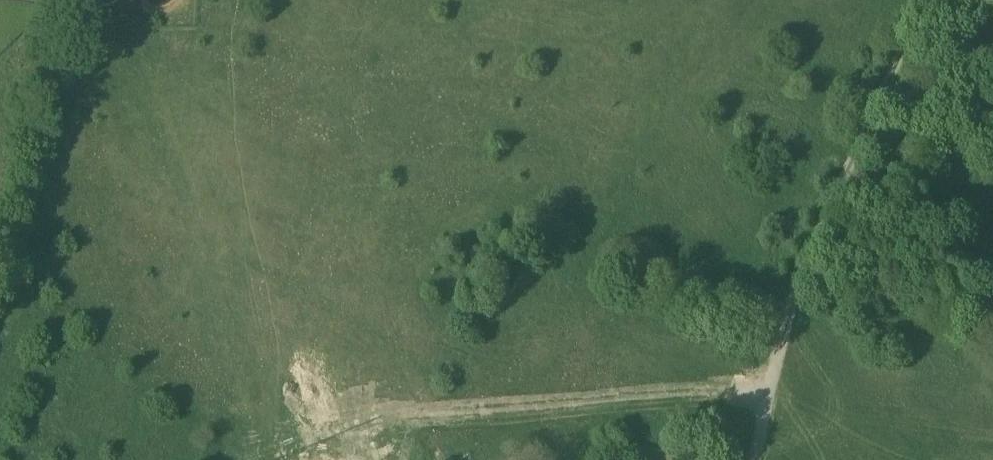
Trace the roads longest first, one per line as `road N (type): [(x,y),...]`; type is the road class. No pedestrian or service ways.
road 1 (track): [(769,412),(798,281),(824,209),(910,51),(928,0)]

